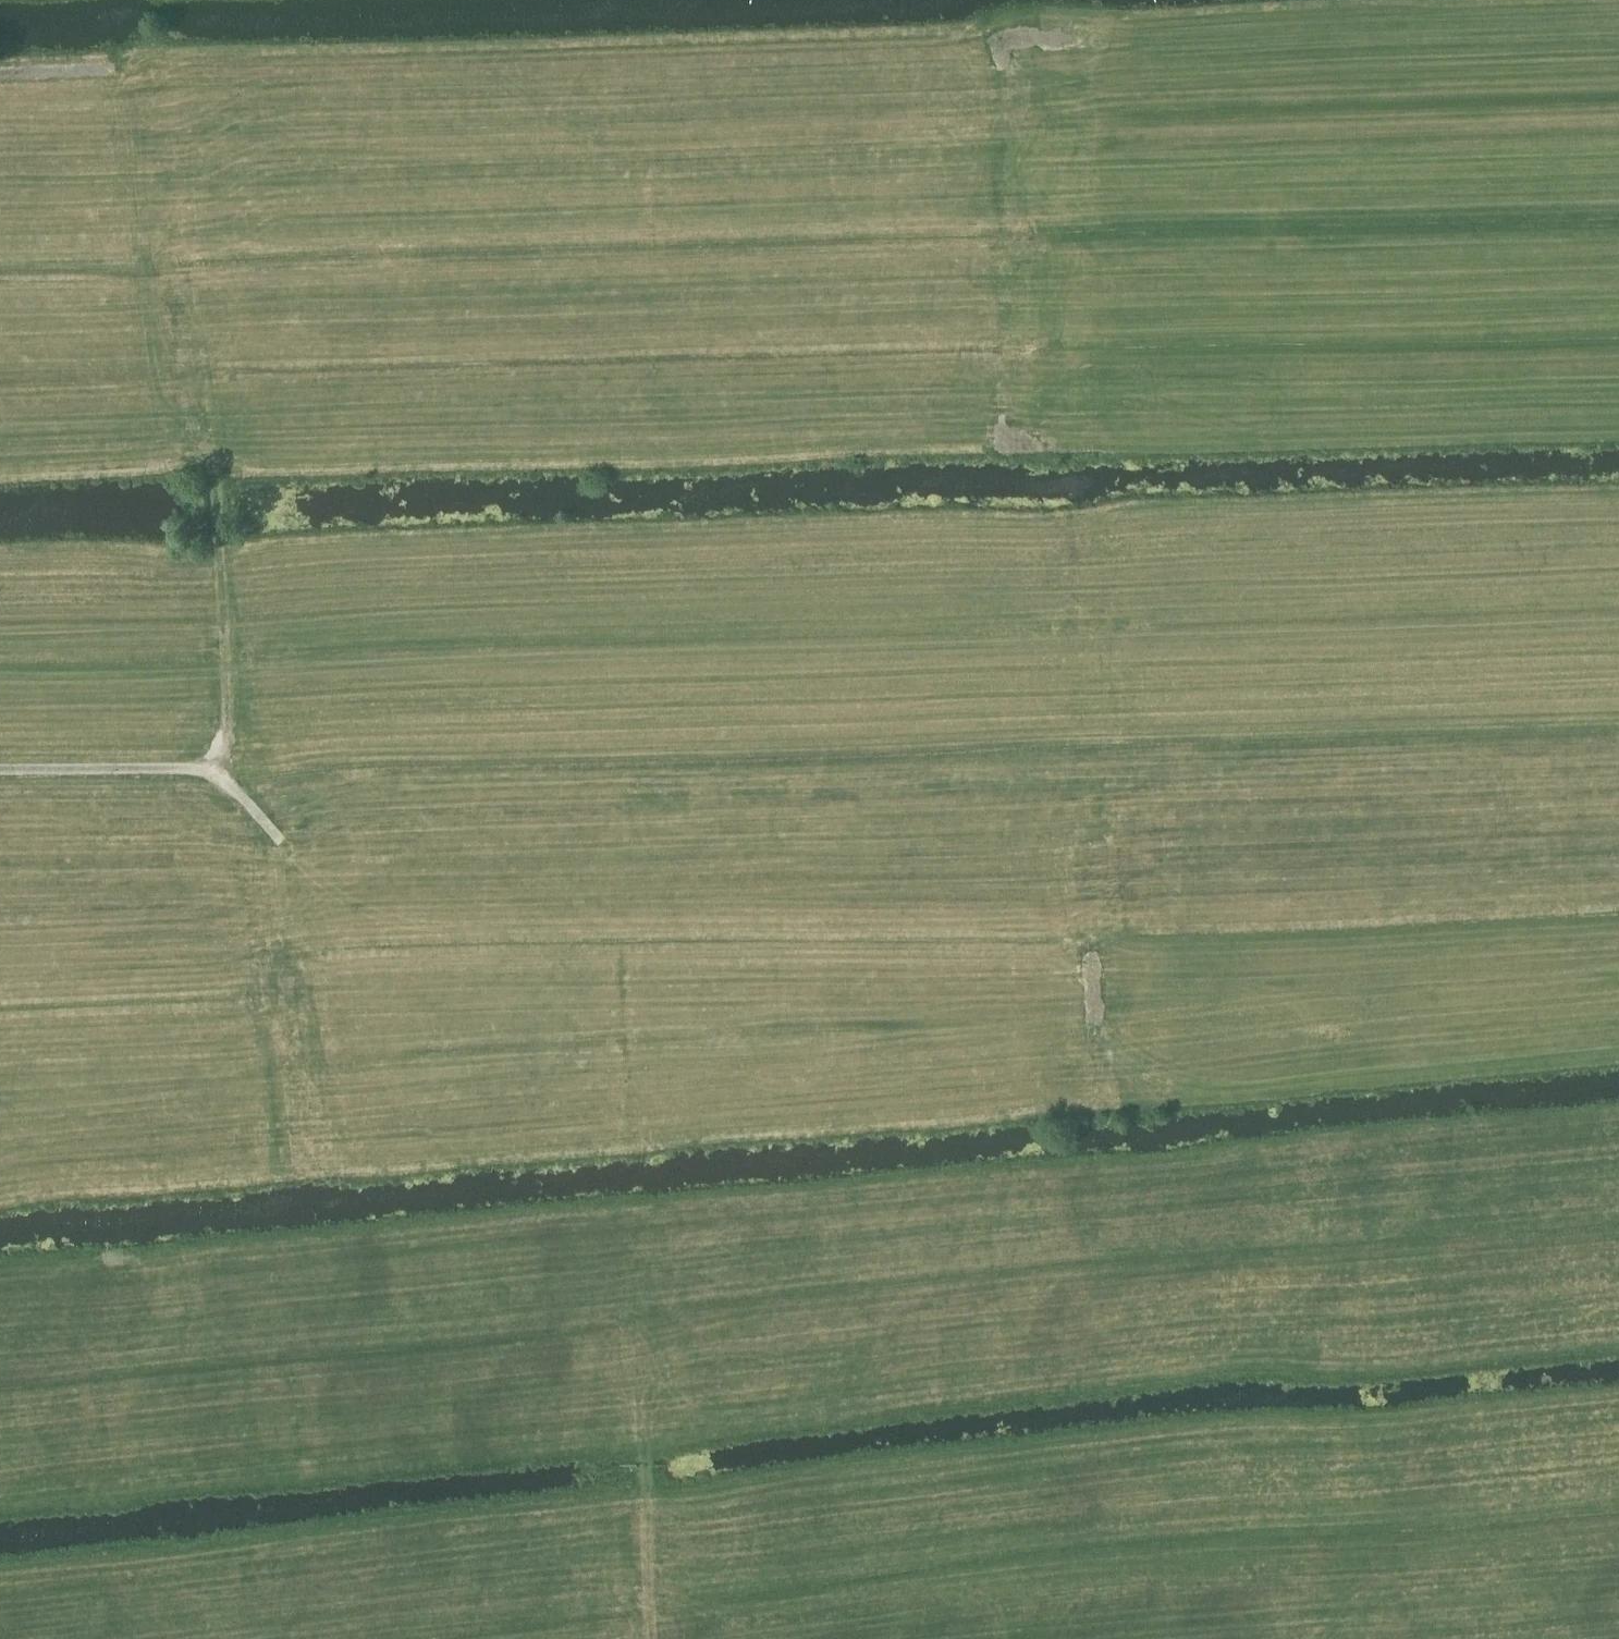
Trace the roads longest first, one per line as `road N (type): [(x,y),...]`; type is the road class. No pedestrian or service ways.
road 1 (track): [(209,769),(228,740),(231,644),(221,546),(139,72),(0,71)]
road 2 (track): [(284,841),(209,769),(0,769)]

